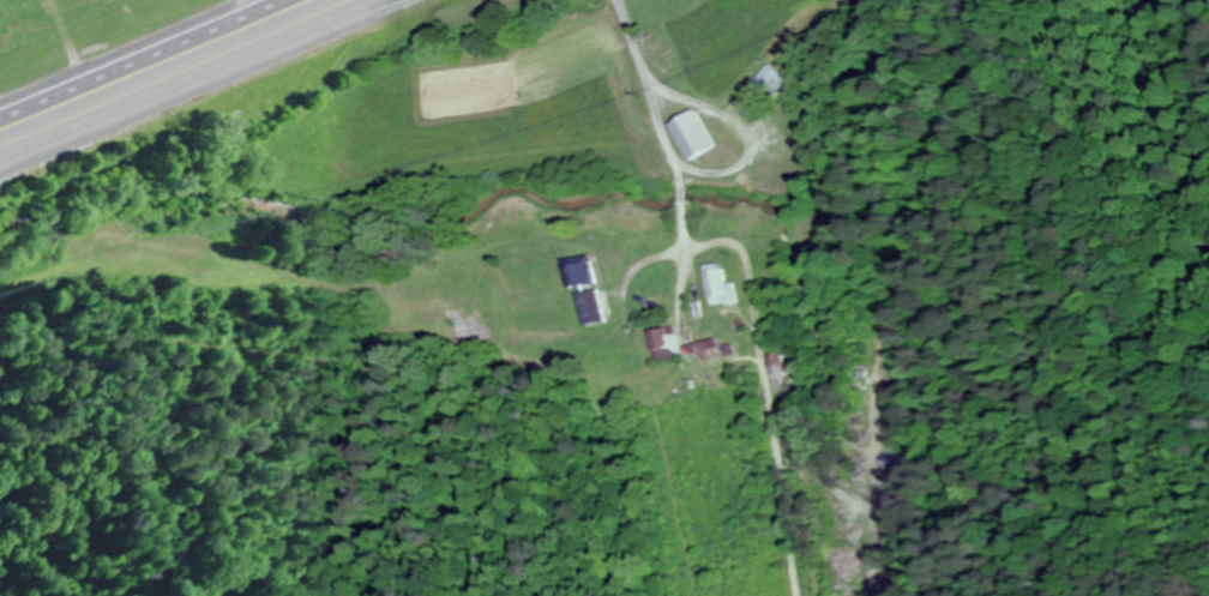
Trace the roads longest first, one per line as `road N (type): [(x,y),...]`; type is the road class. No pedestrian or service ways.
road 1 (trunk): [(0,157),(372,0)]
road 2 (trunk): [(263,0),(0,113)]

